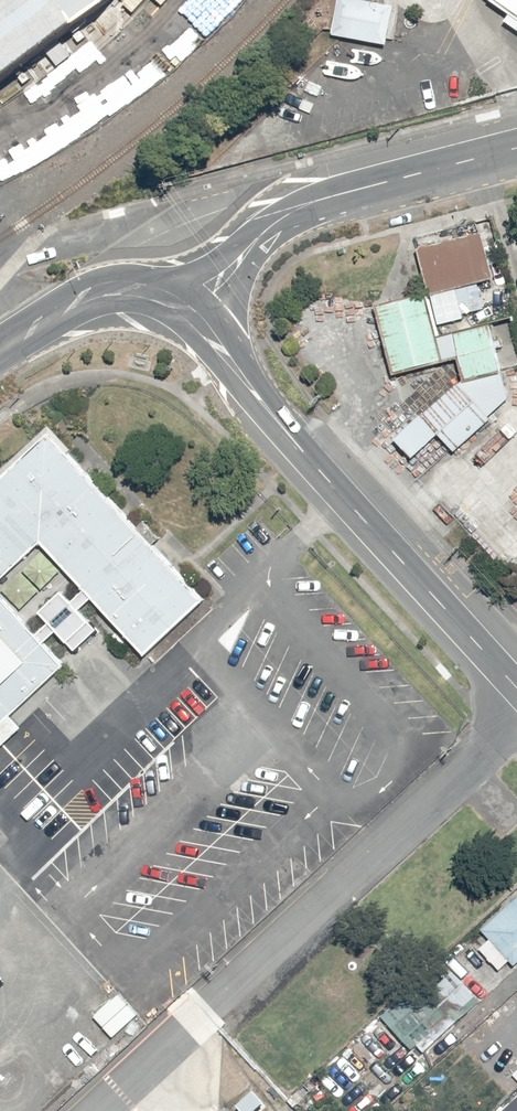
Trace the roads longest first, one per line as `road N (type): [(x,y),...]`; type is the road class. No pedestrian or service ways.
road 1 (residential): [(516,691),(185,311)]
road 2 (tertiary): [(516,149),(309,204),(262,232),(185,311)]
road 3 (tertiary): [(185,311),(145,291),(103,290),(0,349)]

